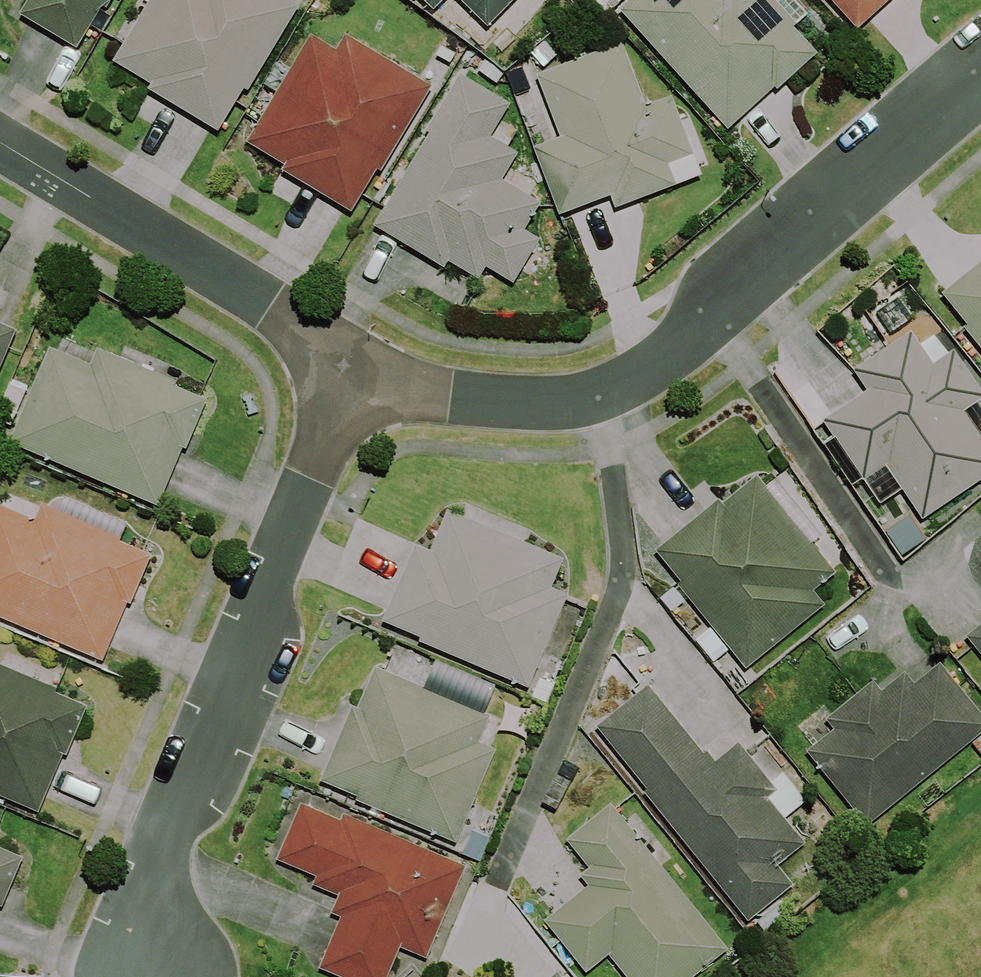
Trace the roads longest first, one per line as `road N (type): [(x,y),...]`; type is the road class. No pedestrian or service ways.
road 1 (residential): [(356,357),(440,393),(501,401),(590,395),(655,366),(980,87)]
road 2 (residential): [(356,357),(150,903),(154,976)]
road 3 (residential): [(0,140),(356,357)]

